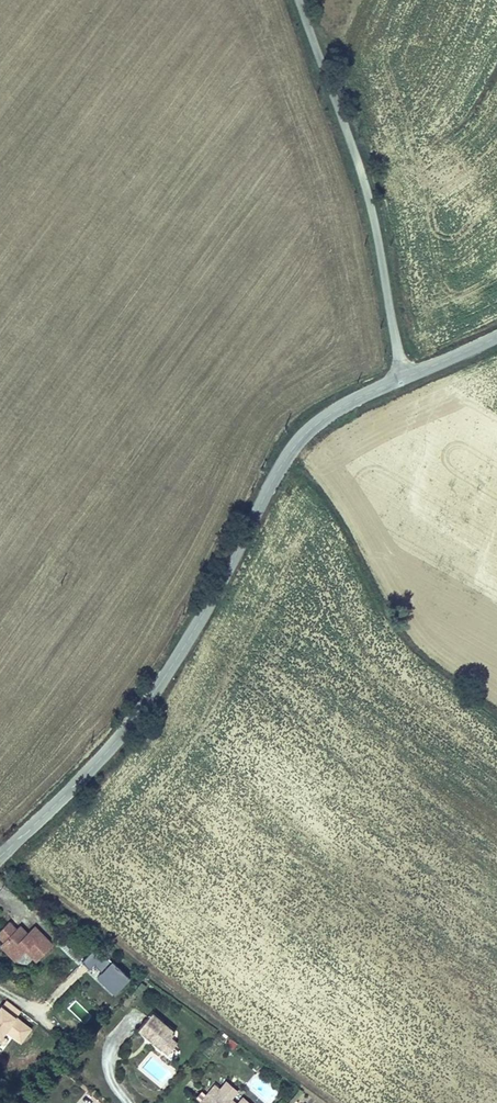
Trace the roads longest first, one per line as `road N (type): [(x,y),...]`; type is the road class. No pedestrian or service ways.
road 1 (tertiary): [(0,857),(95,766),(156,690),(294,446),(326,416),(401,380)]
road 2 (unclassified): [(298,0),(362,176),(401,380)]

